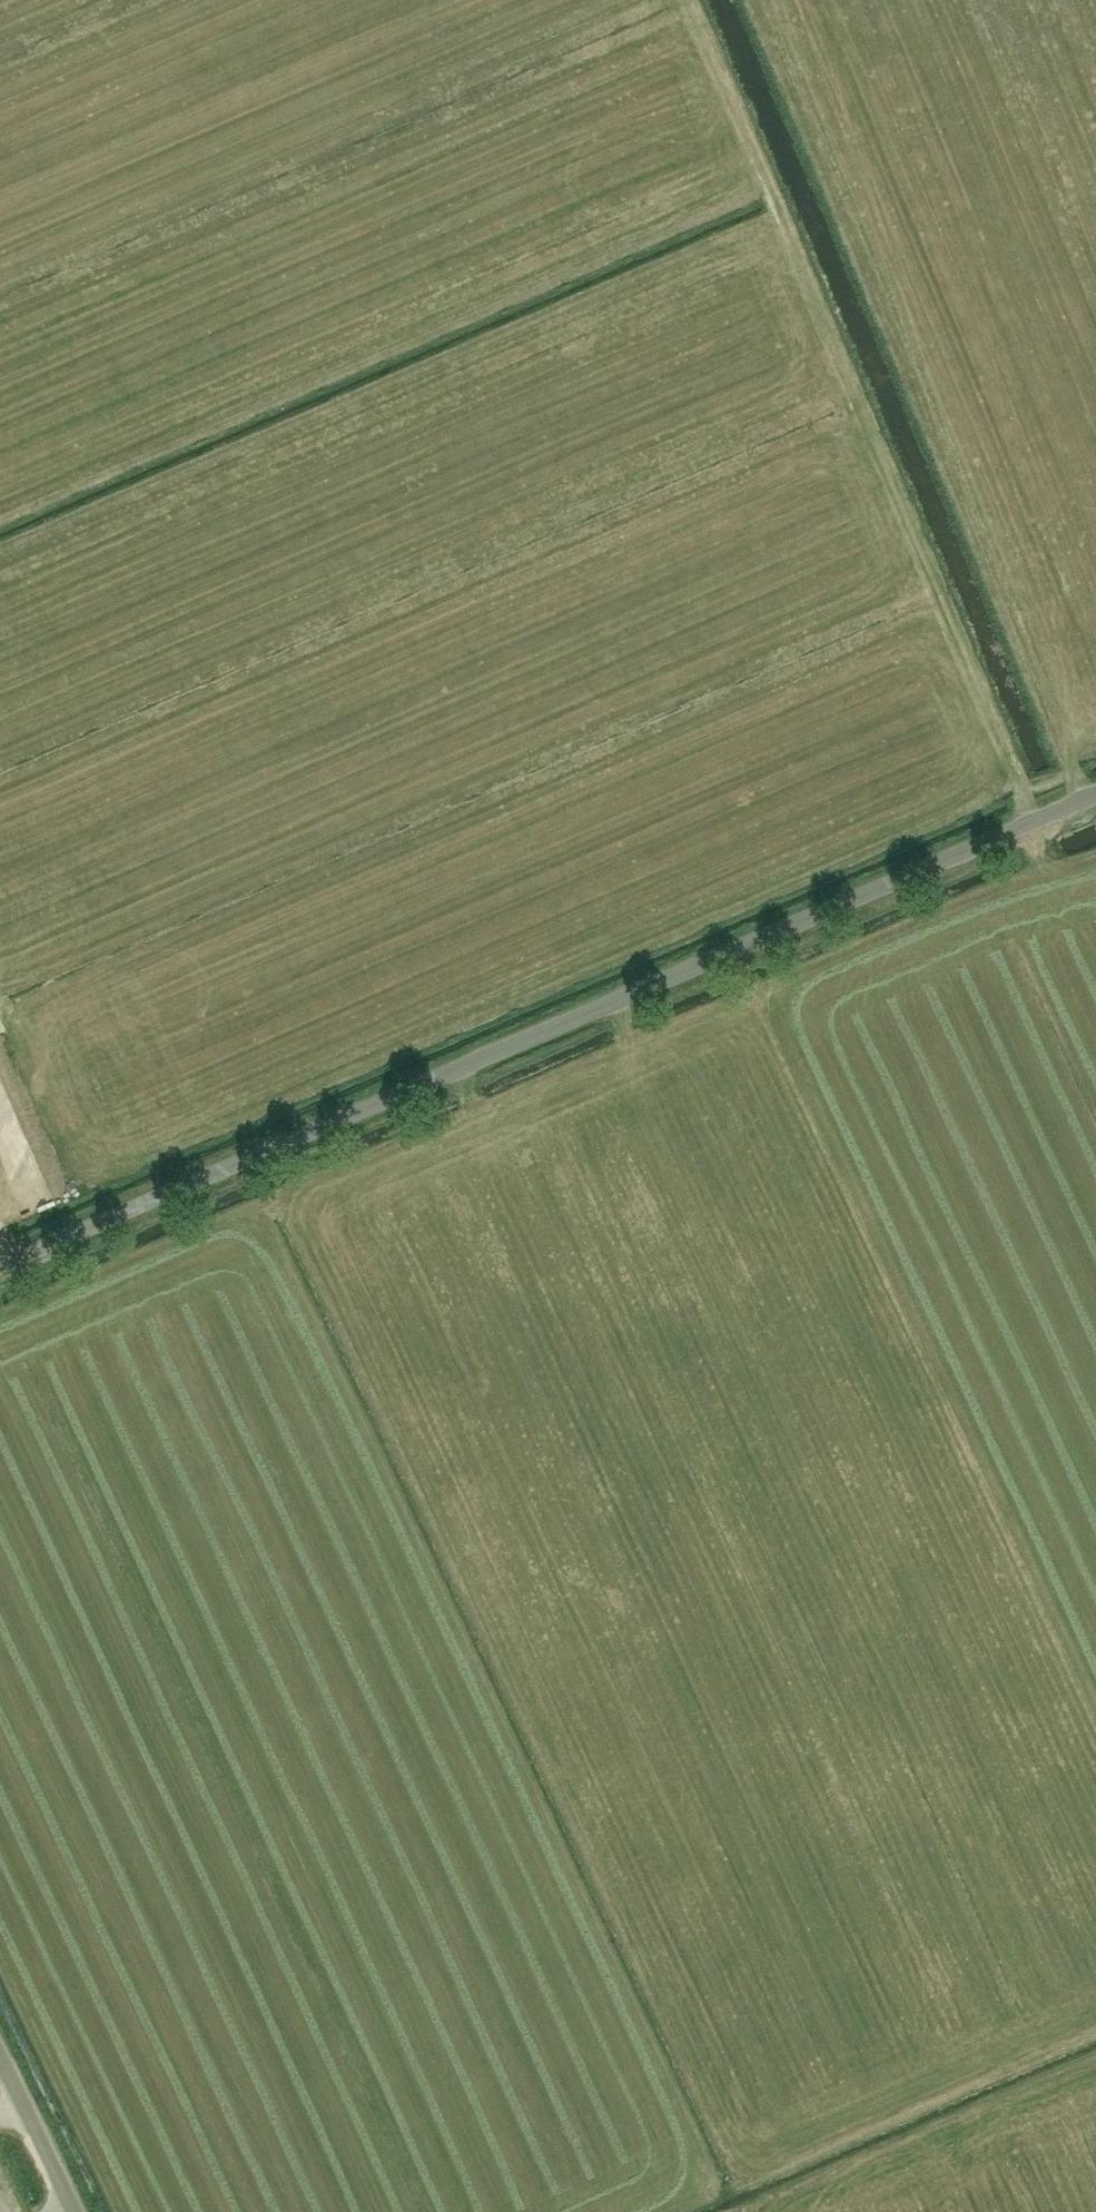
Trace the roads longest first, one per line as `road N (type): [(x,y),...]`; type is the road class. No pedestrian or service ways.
road 1 (unclassified): [(0,1263),(1095,796)]
road 2 (unclassified): [(77,2211),(0,2050)]

